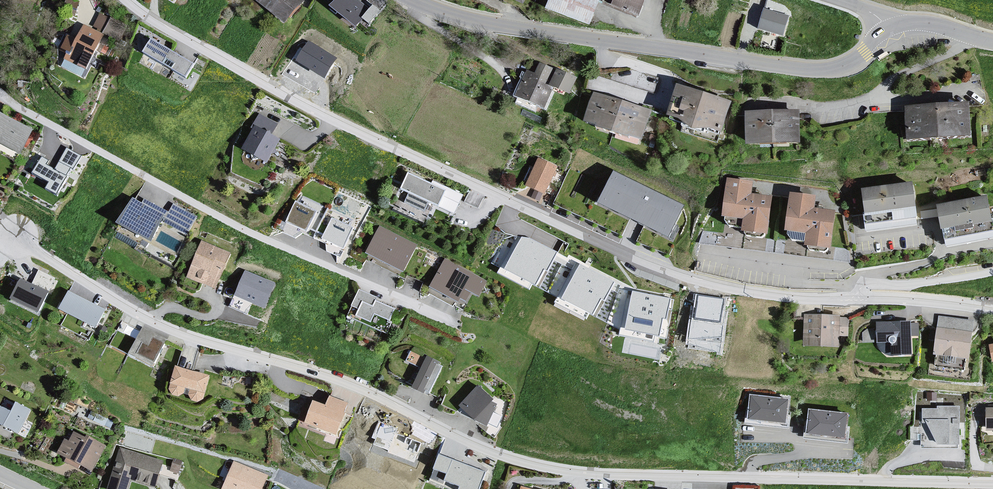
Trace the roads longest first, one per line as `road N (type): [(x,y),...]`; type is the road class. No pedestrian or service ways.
road 1 (residential): [(0,226),(157,325),(357,388),(495,458),(561,472),(676,478),(992,484)]
road 2 (residential): [(851,298),(781,299),(622,259),(320,114),(124,0)]
road 3 (residential): [(0,94),(247,231),(455,322)]
road 4 (tertiary): [(887,28),(853,62),(803,69),(495,25),(412,0)]
road 5 (residential): [(851,298),(868,287),(992,271)]
road 6 (residential): [(992,312),(851,298)]

